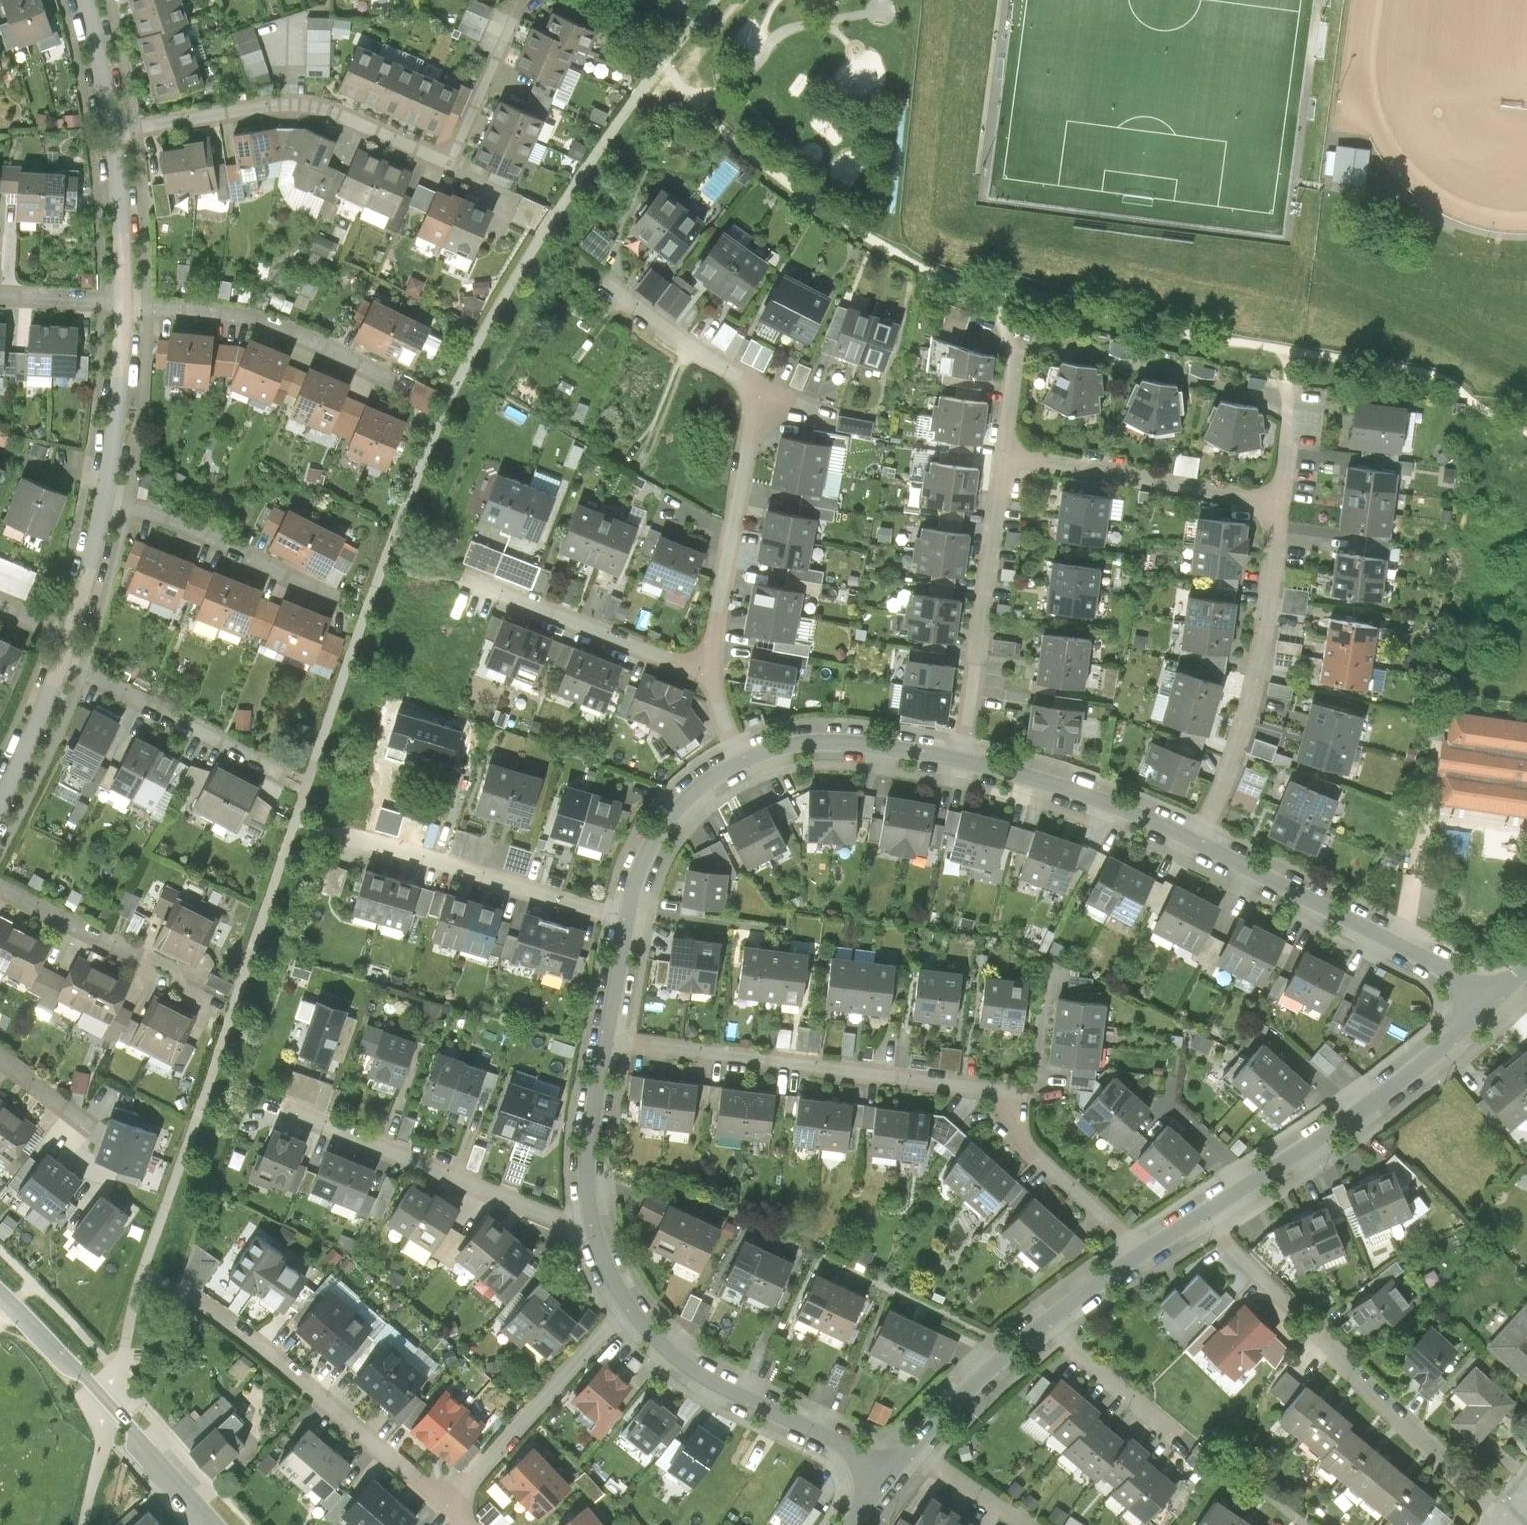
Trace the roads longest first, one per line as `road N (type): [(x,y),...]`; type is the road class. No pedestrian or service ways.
road 1 (residential): [(1139,1252),(1013,1129),(1015,1093),(614,1034)]
road 2 (residential): [(891,1469),(703,1386),(629,1317),(585,1220),(614,1034)]
road 3 (residential): [(614,1034),(627,911),(671,822),(738,762),(831,740),(967,753)]
road 4 (residential): [(122,303),(107,486),(71,641),(0,801)]
road 5 (residential): [(1139,1252),(1354,1111),(1493,999)]
road 6 (residential): [(462,1524),(191,1291)]
road 7 (residential): [(1197,840),(1251,703),(1278,504)]
road 8 (residential): [(1197,840),(1493,999)]
road 9 (residential): [(891,1469),(1011,1347),(1139,1252)]
road 10 (tertiary): [(0,1298),(105,1399),(217,1524)]
road 11 (residential): [(86,0),(113,132),(122,303)]
road 12 (residential): [(967,753),(1011,454)]
road 13 (residential): [(1011,454),(1278,504)]
road 14 (residential): [(967,753),(1086,789),(1197,840)]
road 15 (residential): [(1278,504),(1291,353)]
road 16 (residential): [(122,303),(0,295)]

